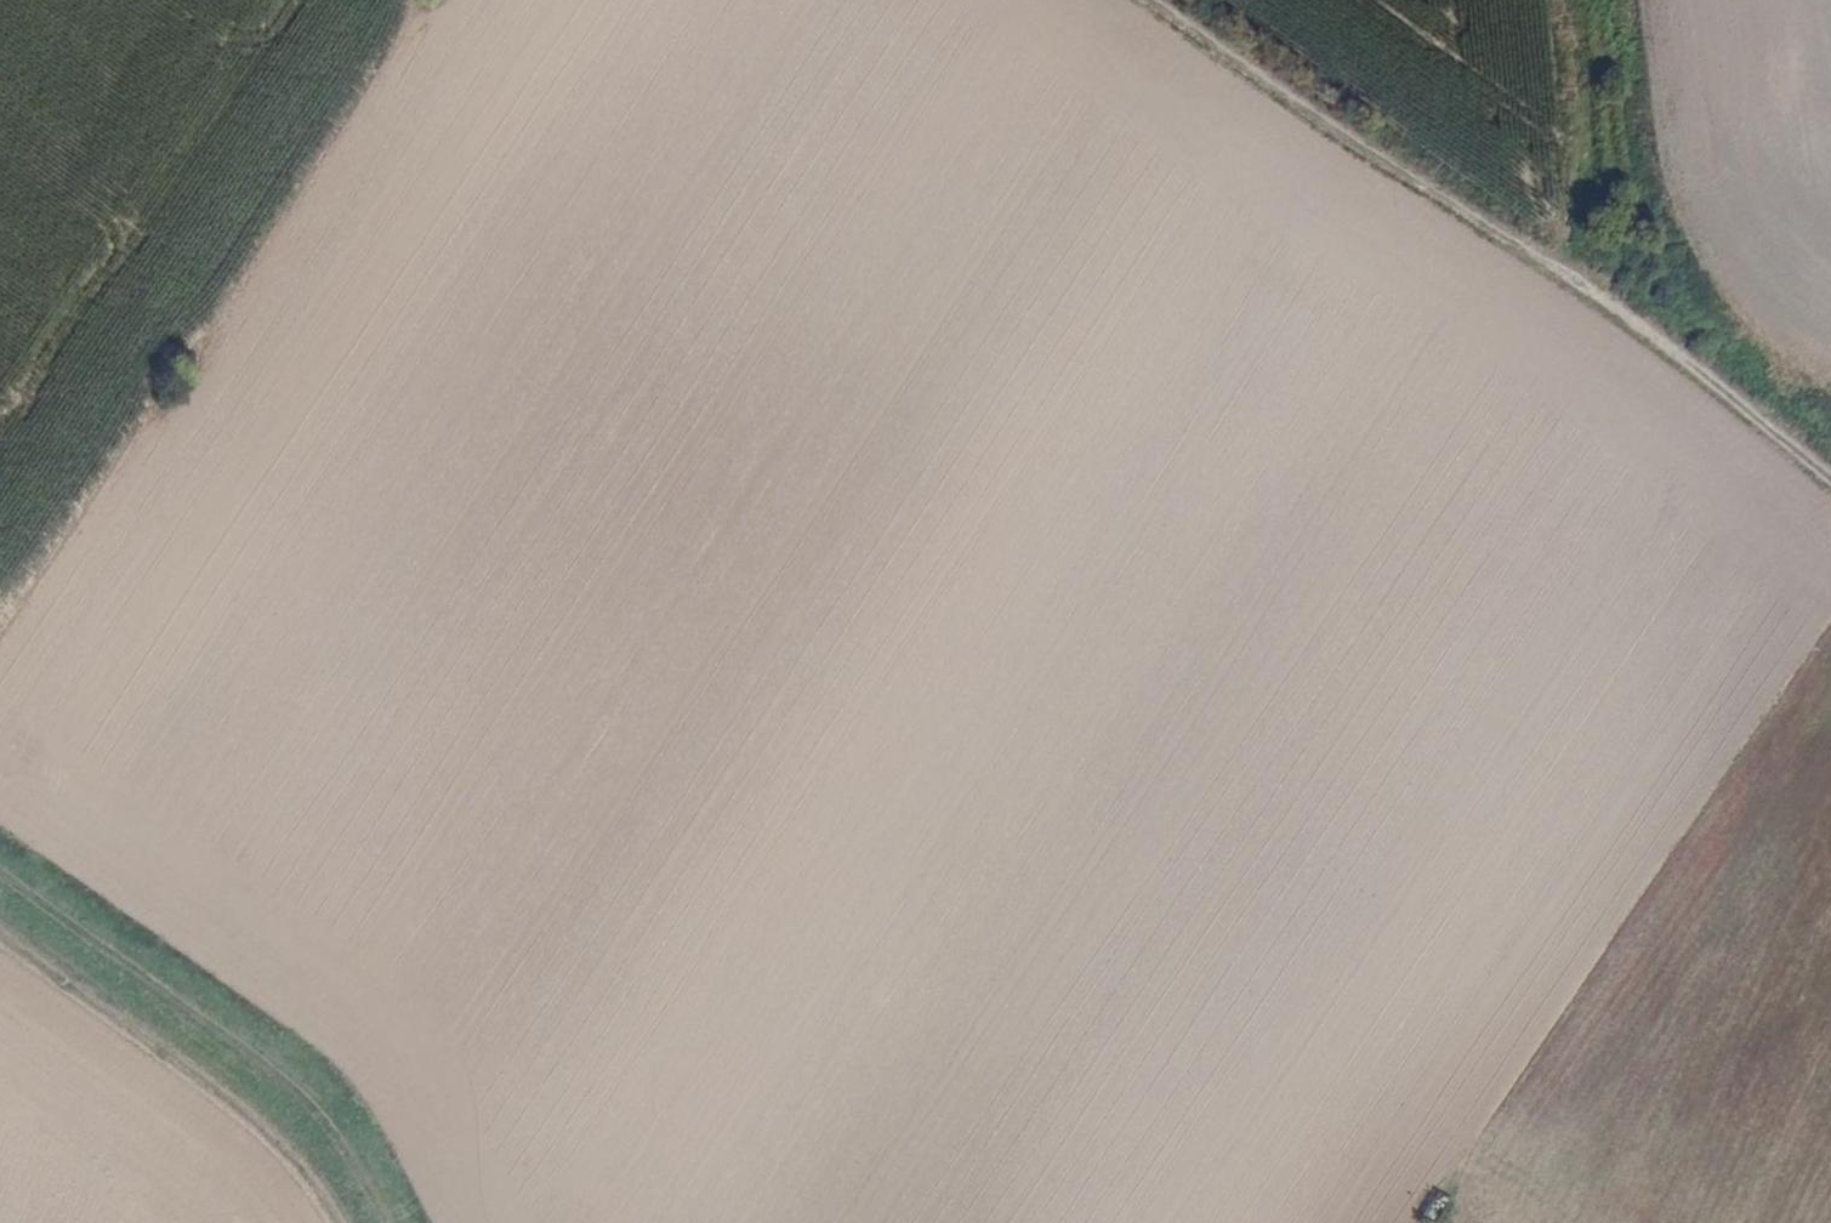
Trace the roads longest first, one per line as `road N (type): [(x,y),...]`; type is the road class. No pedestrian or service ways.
road 1 (track): [(1168,0),(1618,316),(1830,483)]
road 2 (track): [(0,925),(280,1127),(347,1222)]

